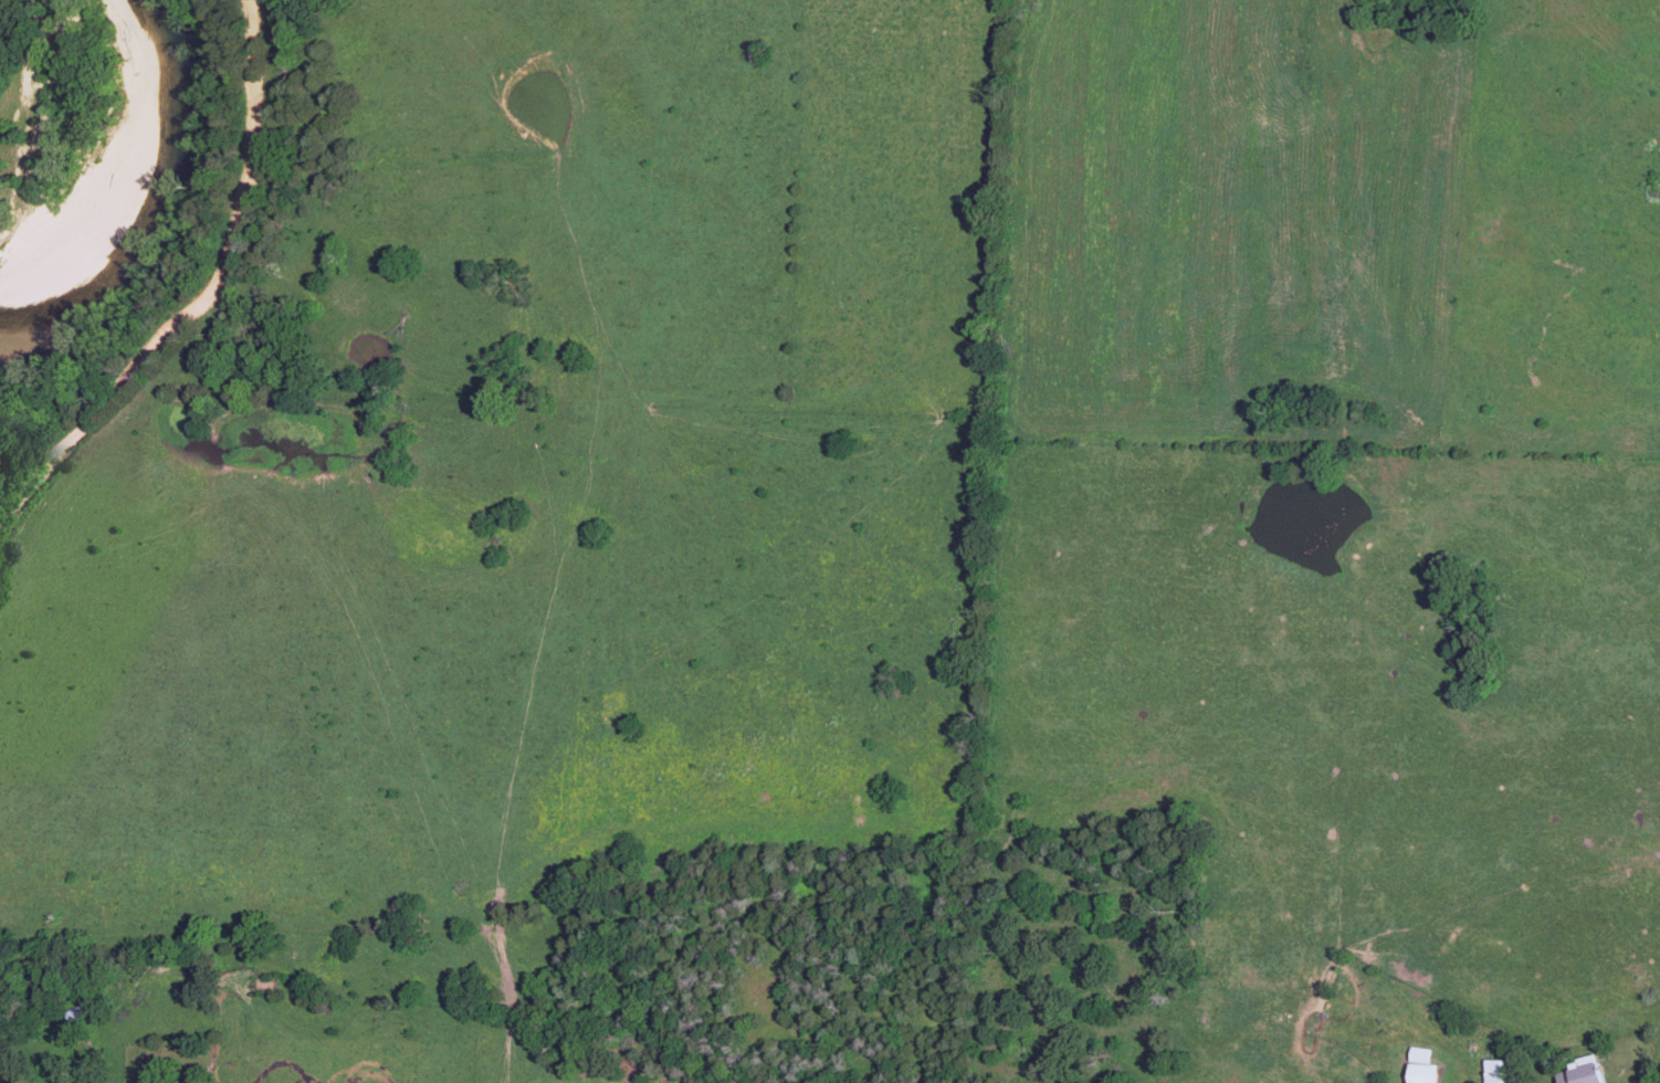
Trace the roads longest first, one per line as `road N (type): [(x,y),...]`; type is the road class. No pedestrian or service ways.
road 1 (residential): [(0,566),(269,245),(297,169),(297,0)]

